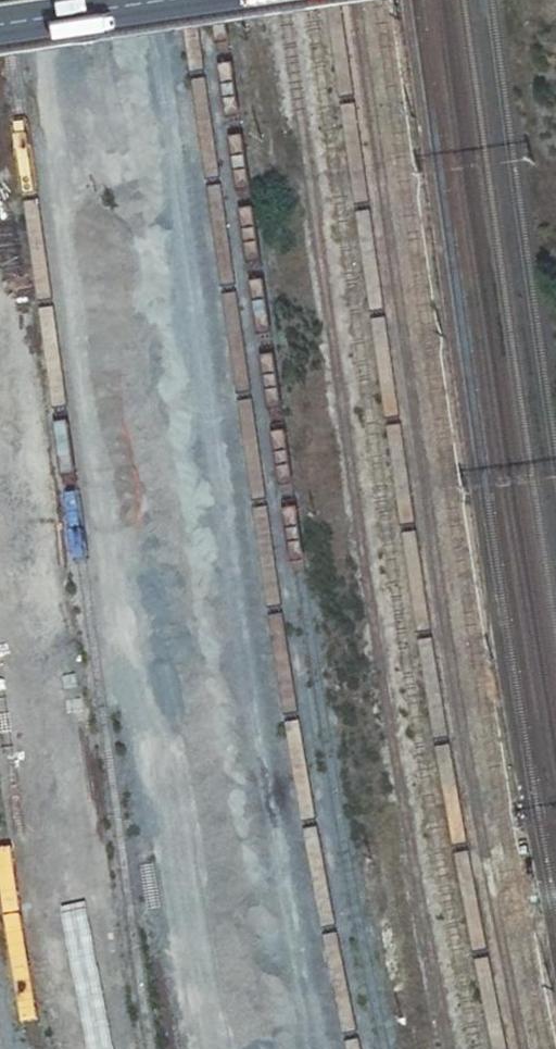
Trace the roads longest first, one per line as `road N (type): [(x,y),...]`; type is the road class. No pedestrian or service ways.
road 1 (motorway): [(0,22),(150,0)]

